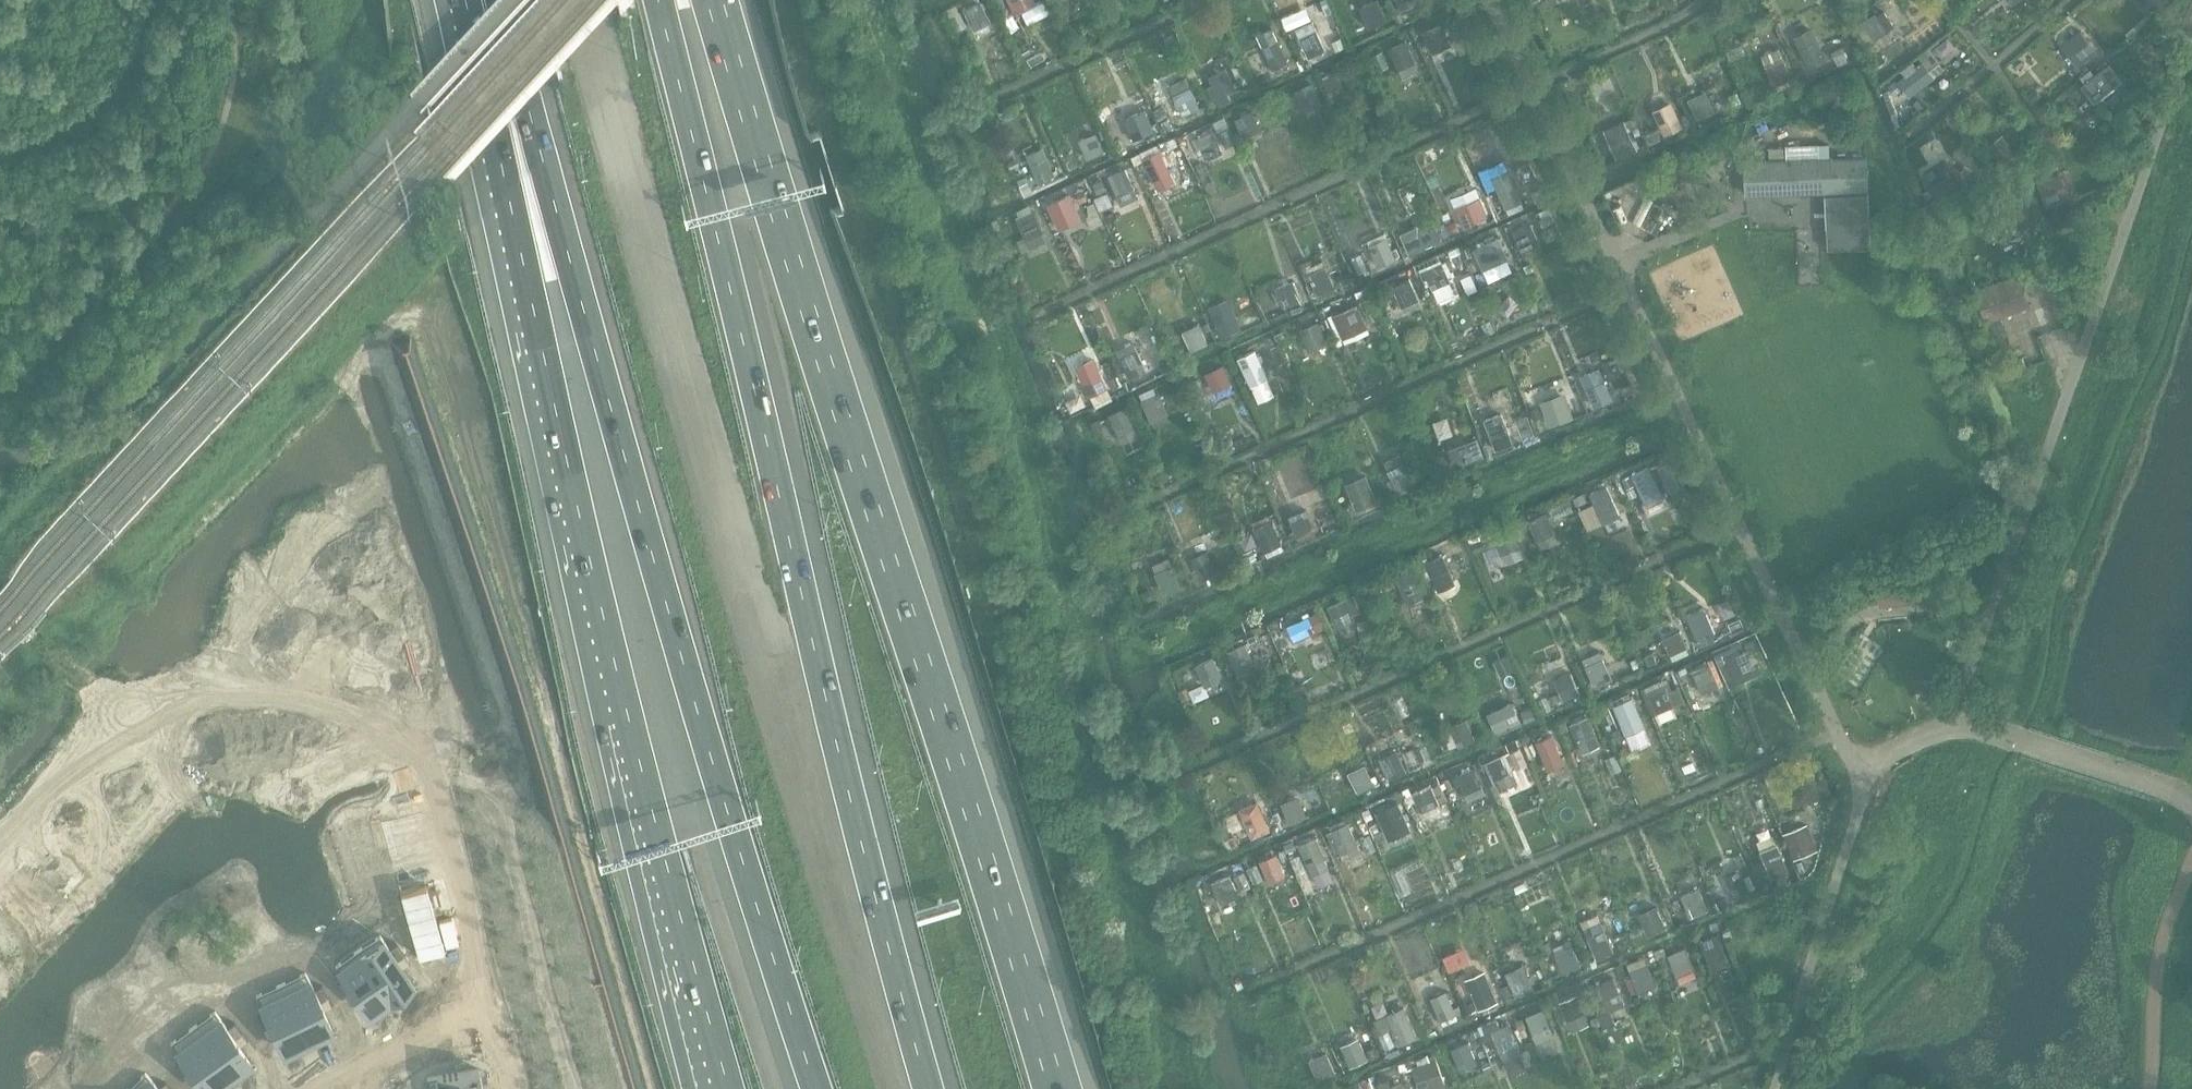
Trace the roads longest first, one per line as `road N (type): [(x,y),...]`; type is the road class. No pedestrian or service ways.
road 1 (motorway): [(1047,1088),(707,0)]
road 2 (motorway): [(502,0),(725,805),(817,1088)]
road 3 (motorway): [(929,1088),(658,0)]
road 4 (motorway): [(493,0),(528,285),(630,722),(729,1088)]
road 5 (residential): [(307,1088),(424,1034),(464,955),(437,794),(414,763),(283,698),(233,696),(129,731),(83,762),(0,856)]
road 6 (unclassified): [(1857,768),(1736,529),(1493,0)]
road 7 (unclassified): [(1960,724),(1966,677),(2191,28)]
road 8 (unclassified): [(1777,1088),(1857,815),(1857,768)]
road 9 (unclassified): [(2191,806),(2166,790),(1960,724)]

